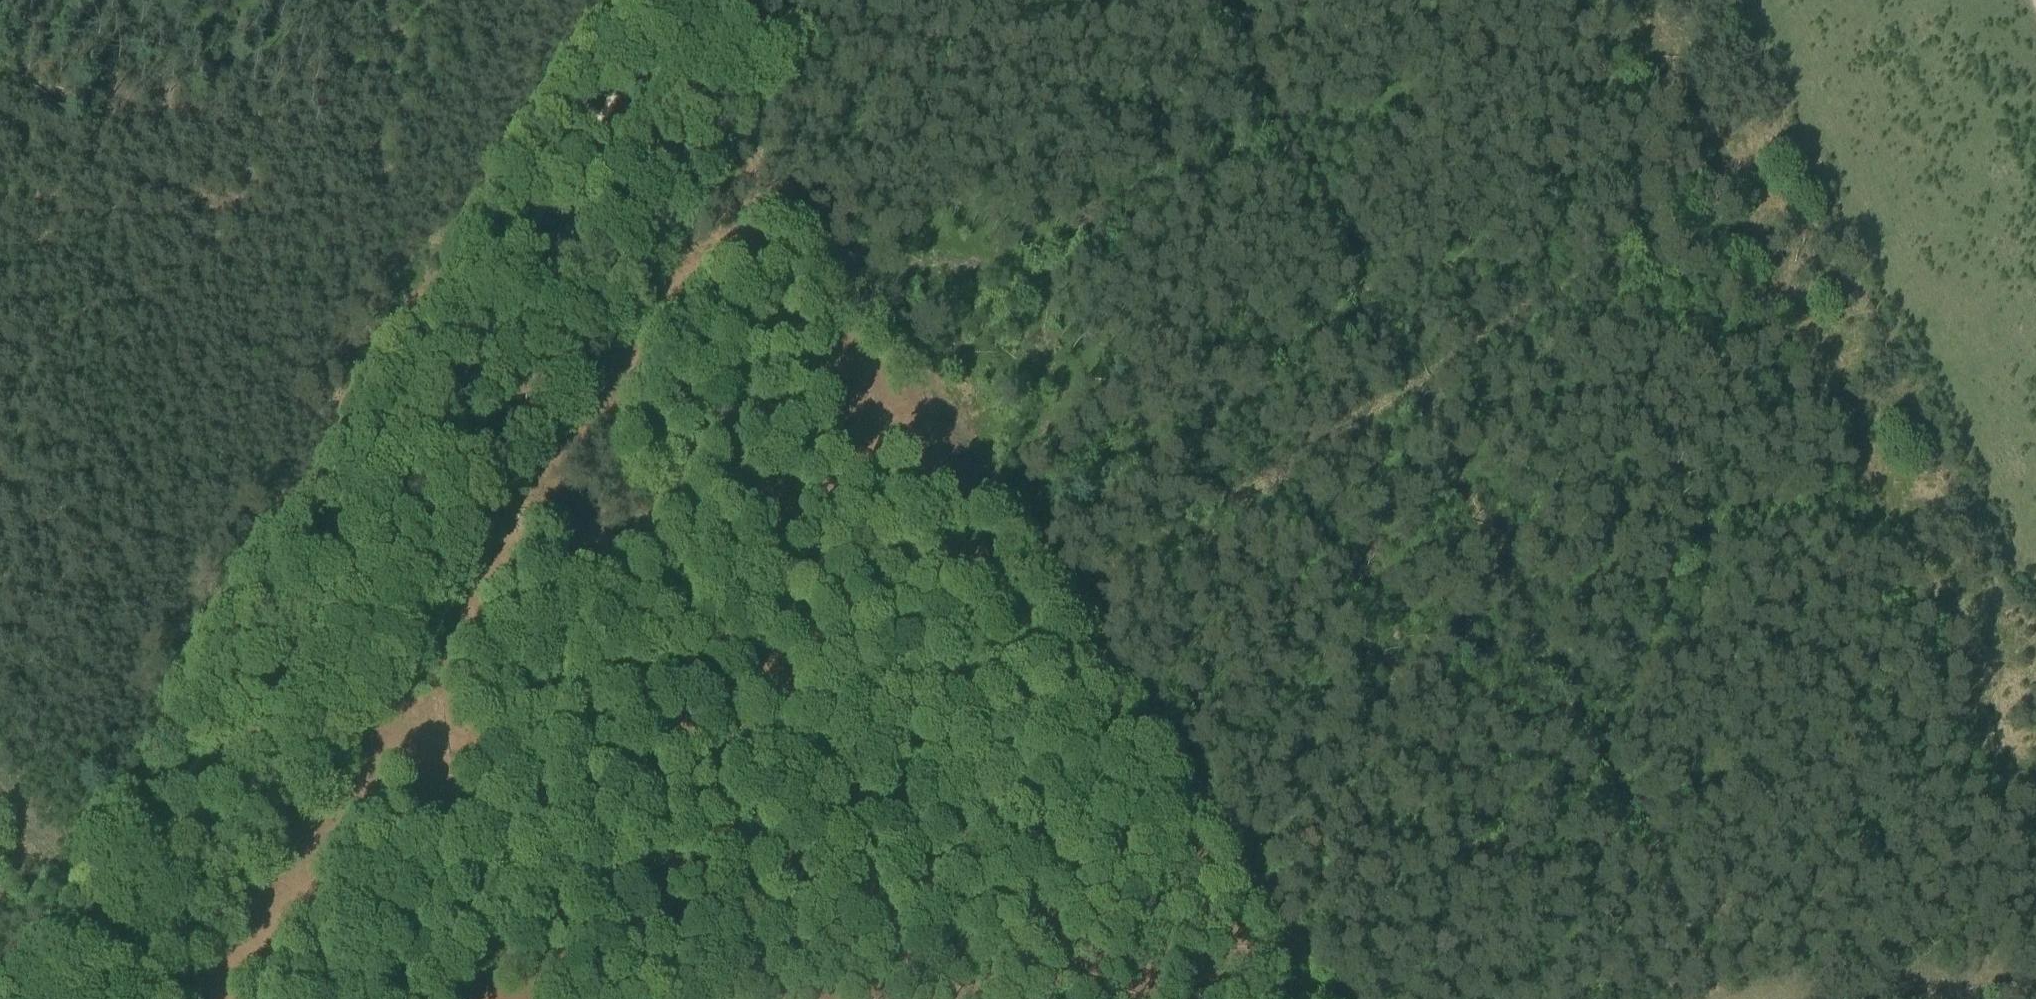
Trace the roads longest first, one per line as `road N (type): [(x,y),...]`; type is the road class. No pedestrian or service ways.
road 1 (track): [(94,998),(711,0)]
road 2 (track): [(635,61),(758,151),(866,268),(1044,527),(1322,998)]
road 3 (track): [(1913,998),(2035,984)]

